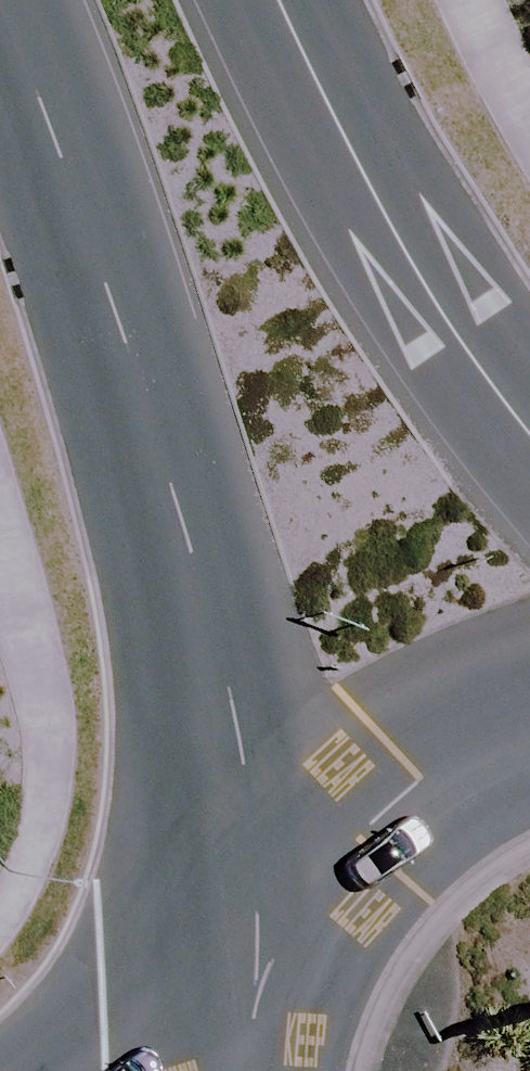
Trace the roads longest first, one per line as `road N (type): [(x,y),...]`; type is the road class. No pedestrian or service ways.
road 1 (secondary): [(279,907),(125,323),(0,1)]
road 2 (secondary): [(275,0),(376,215),(529,429)]
road 3 (secondary): [(279,907),(371,801),(490,728),(529,718)]
road 4 (secondary): [(122,1070),(257,945)]
road 5 (secondary): [(217,1070),(257,945)]

